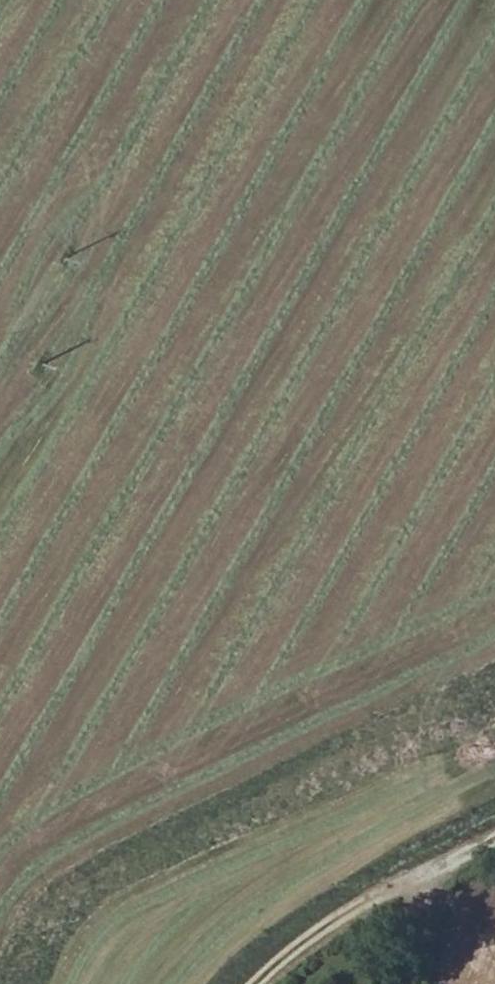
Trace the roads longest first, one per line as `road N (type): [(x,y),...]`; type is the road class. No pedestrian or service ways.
road 1 (track): [(289,983),(494,848)]

